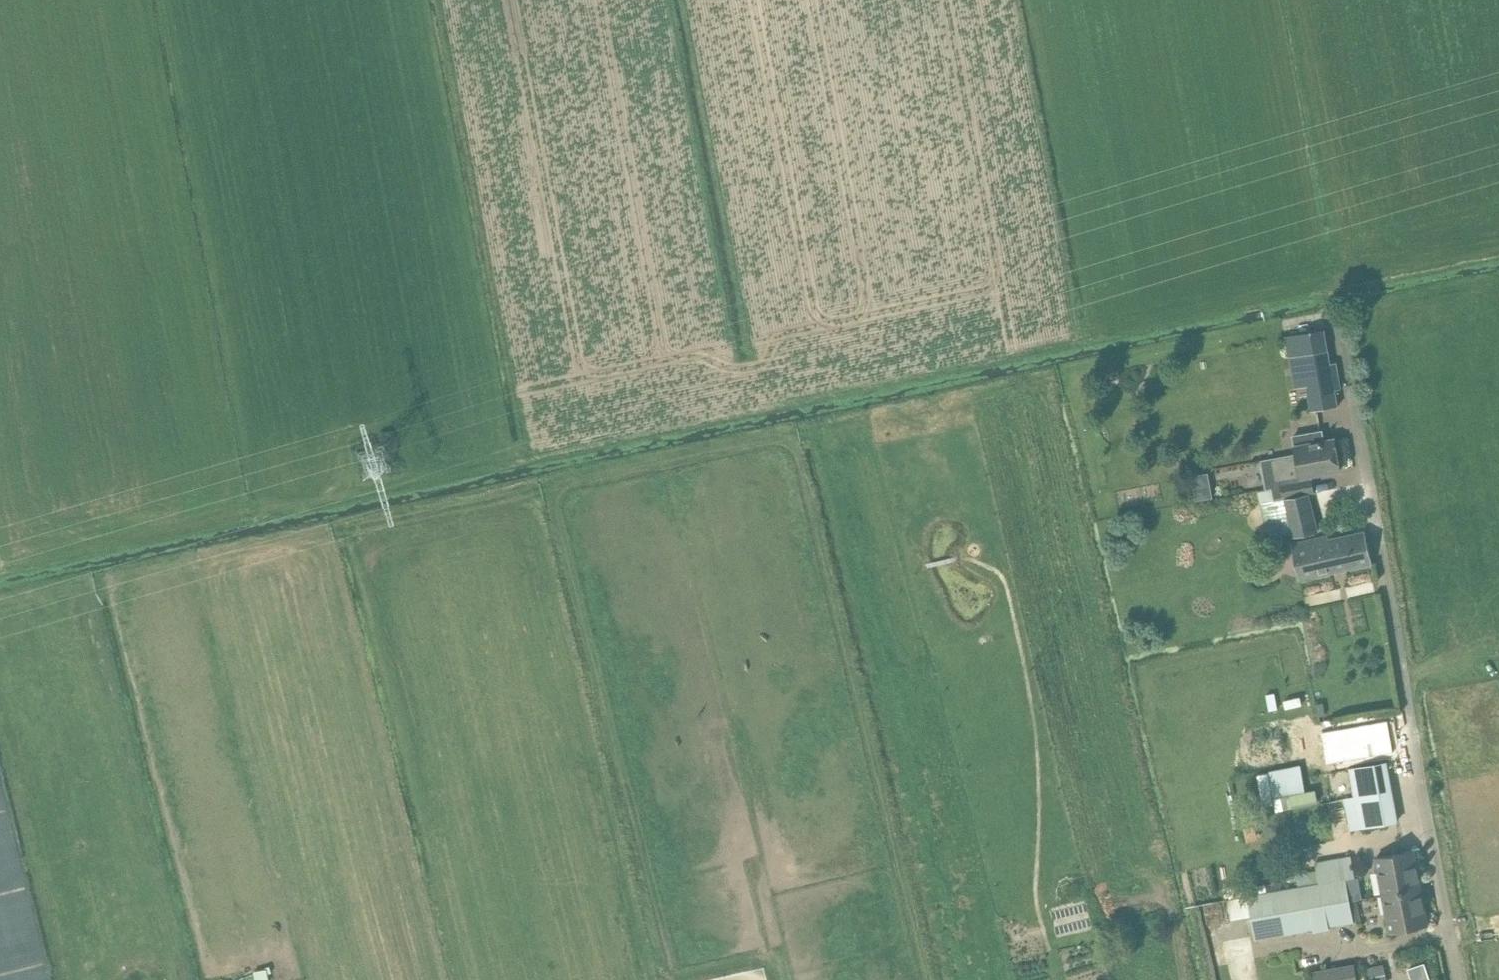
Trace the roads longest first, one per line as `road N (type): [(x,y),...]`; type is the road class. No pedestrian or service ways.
road 1 (residential): [(1463,979),(1335,303)]

